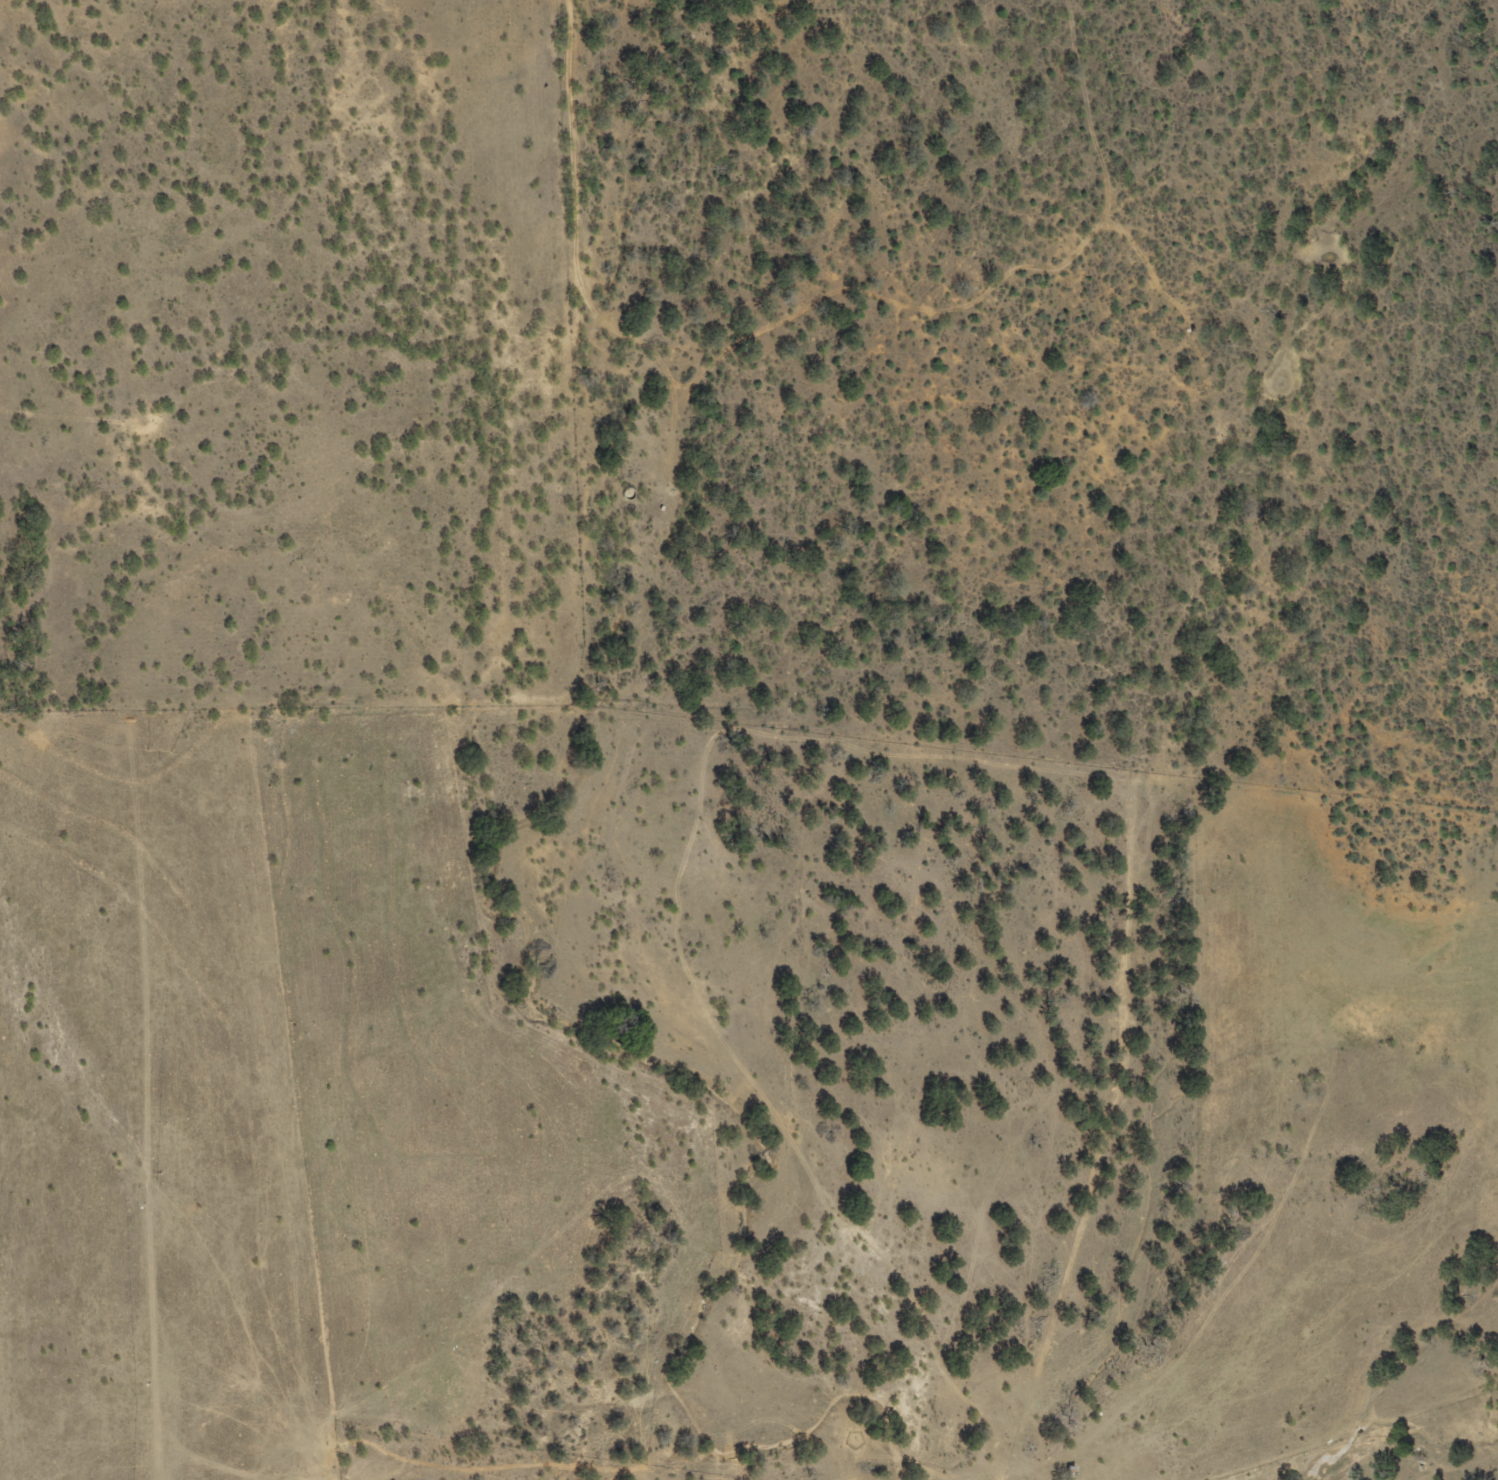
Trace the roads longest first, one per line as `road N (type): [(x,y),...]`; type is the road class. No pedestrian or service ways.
road 1 (residential): [(569,0),(519,218),(528,293),(568,357),(657,397),(919,362),(1028,327),(1083,243),(1083,128),(1027,0)]

